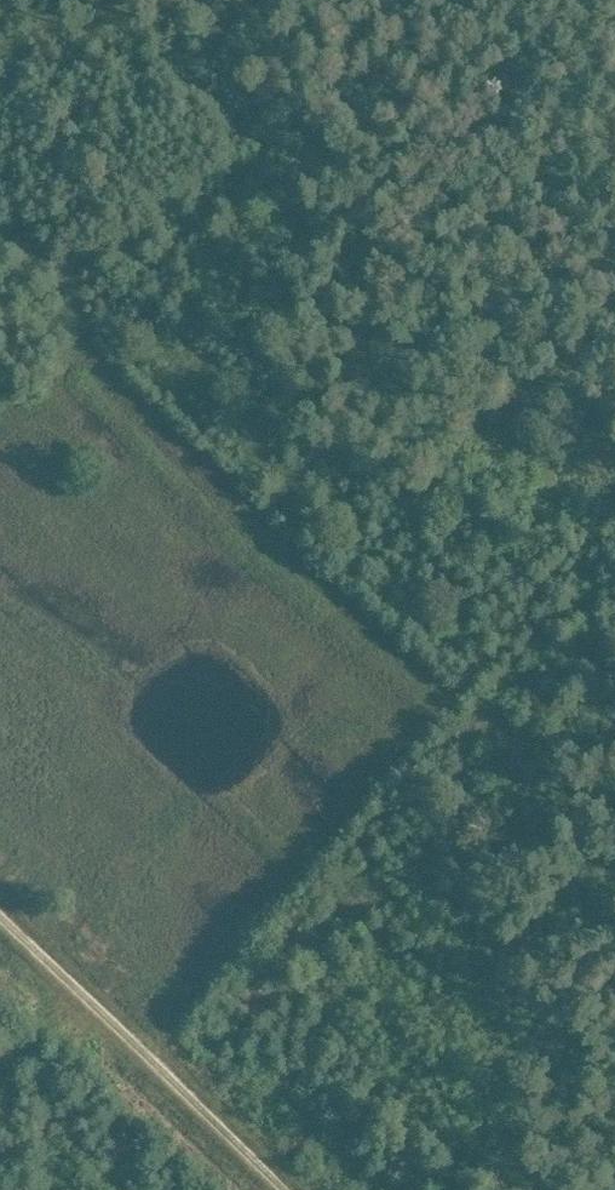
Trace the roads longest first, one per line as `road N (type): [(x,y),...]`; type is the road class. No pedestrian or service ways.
road 1 (track): [(288,1189),(0,915)]

